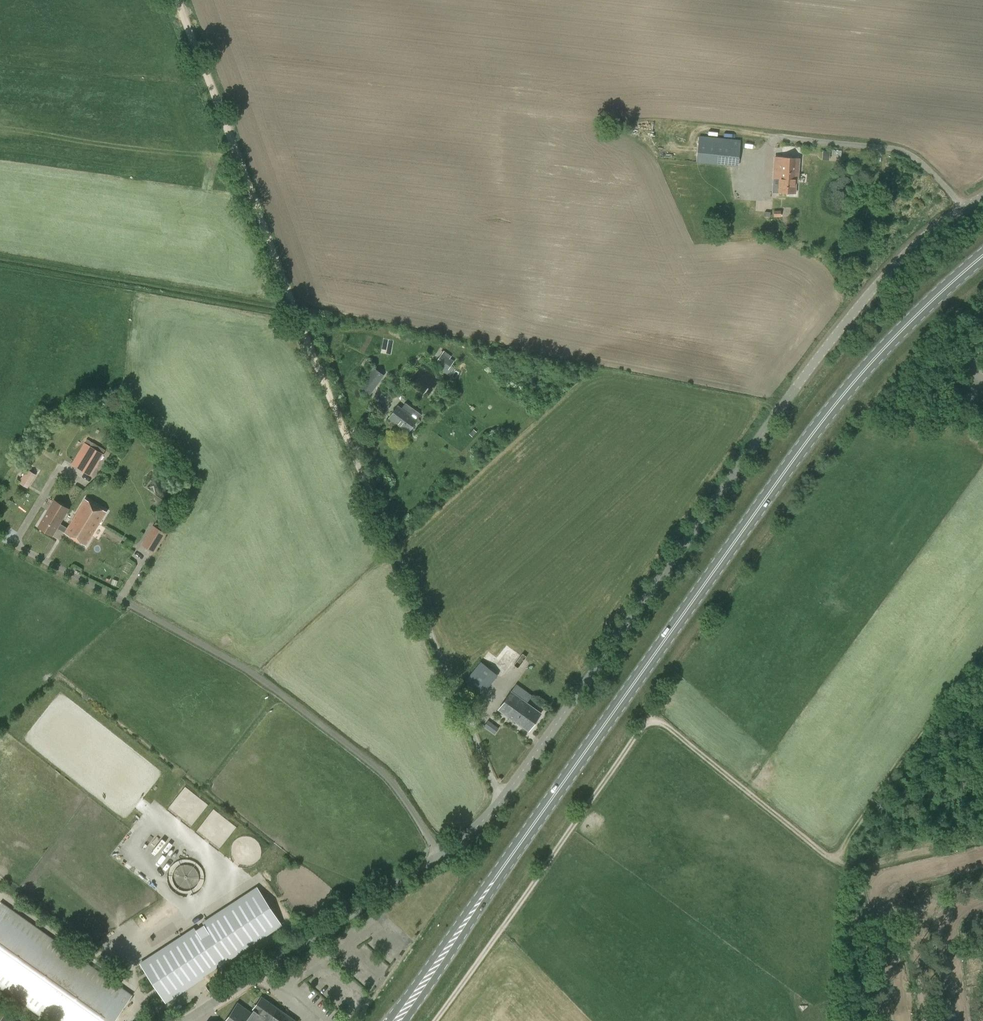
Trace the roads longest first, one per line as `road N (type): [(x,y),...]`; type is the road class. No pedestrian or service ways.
road 1 (primary): [(396,1020),(815,429),(889,344),(982,255)]
road 2 (unclassified): [(501,801),(874,284),(934,225),(982,194)]
road 3 (track): [(433,1020),(655,718),(667,720),(863,881),(897,878)]
road 4 (track): [(177,0),(349,444)]
road 5 (unclassified): [(349,444),(501,801)]
road 6 (unclassified): [(185,1020),(447,851),(501,801)]

